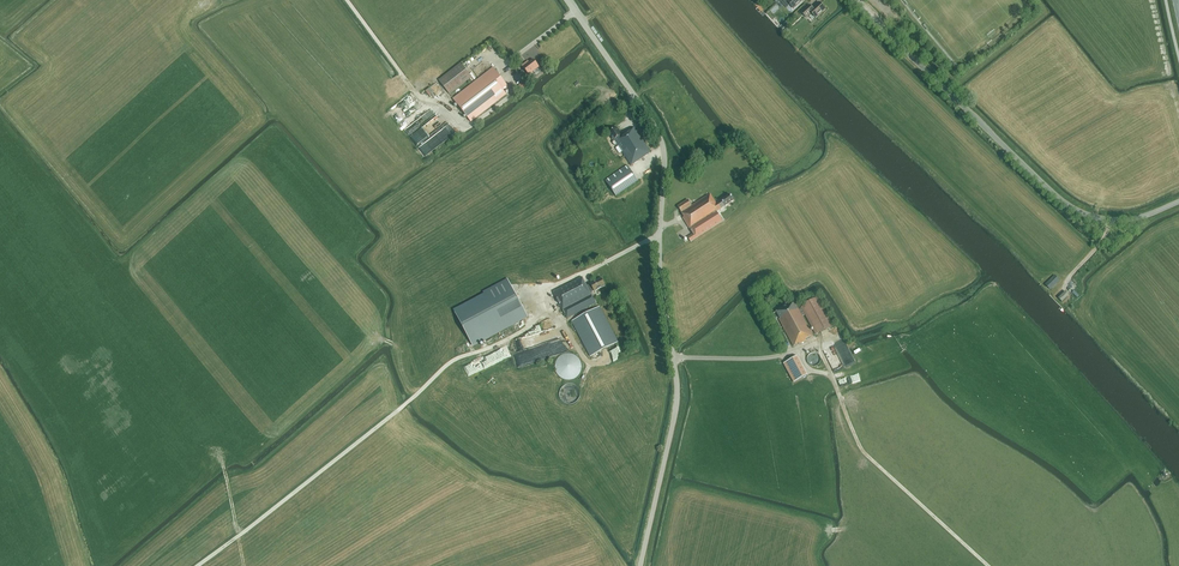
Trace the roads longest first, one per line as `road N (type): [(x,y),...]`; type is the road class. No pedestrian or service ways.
road 1 (tertiary): [(640,565),(677,396),(660,271),(664,151),(652,121),(567,0)]
road 2 (track): [(558,285),(543,292),(550,308),(530,325),(450,361),(196,565)]
road 3 (tertiary): [(1178,201),(1128,219),(1074,208),(852,0)]
road 4 (track): [(819,342),(862,450),(988,565)]
road 5 (track): [(696,565),(855,526)]

